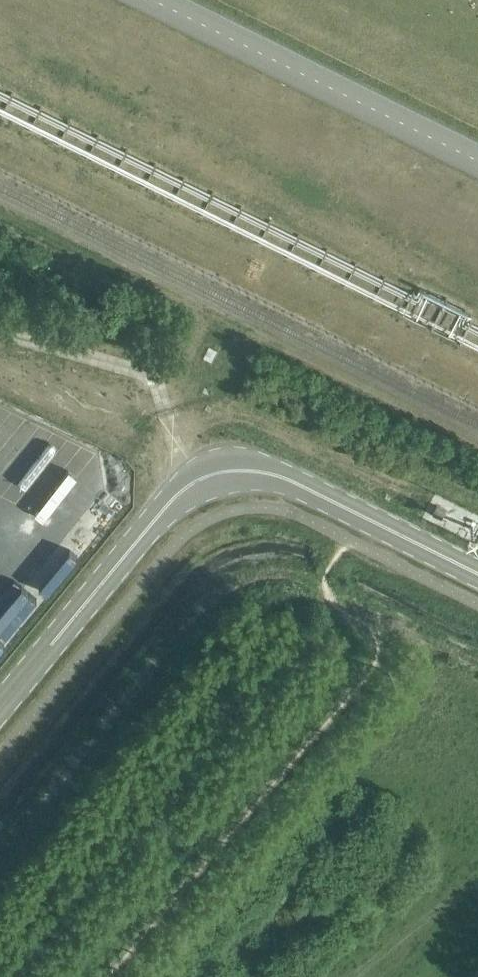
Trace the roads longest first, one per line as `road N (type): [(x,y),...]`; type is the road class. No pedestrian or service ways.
road 1 (tertiary): [(477,575),(292,482),(261,473),(212,474),(182,493),(0,707)]
road 2 (unclassified): [(477,160),(154,0)]
road 3 (track): [(0,335),(155,378),(189,486)]

